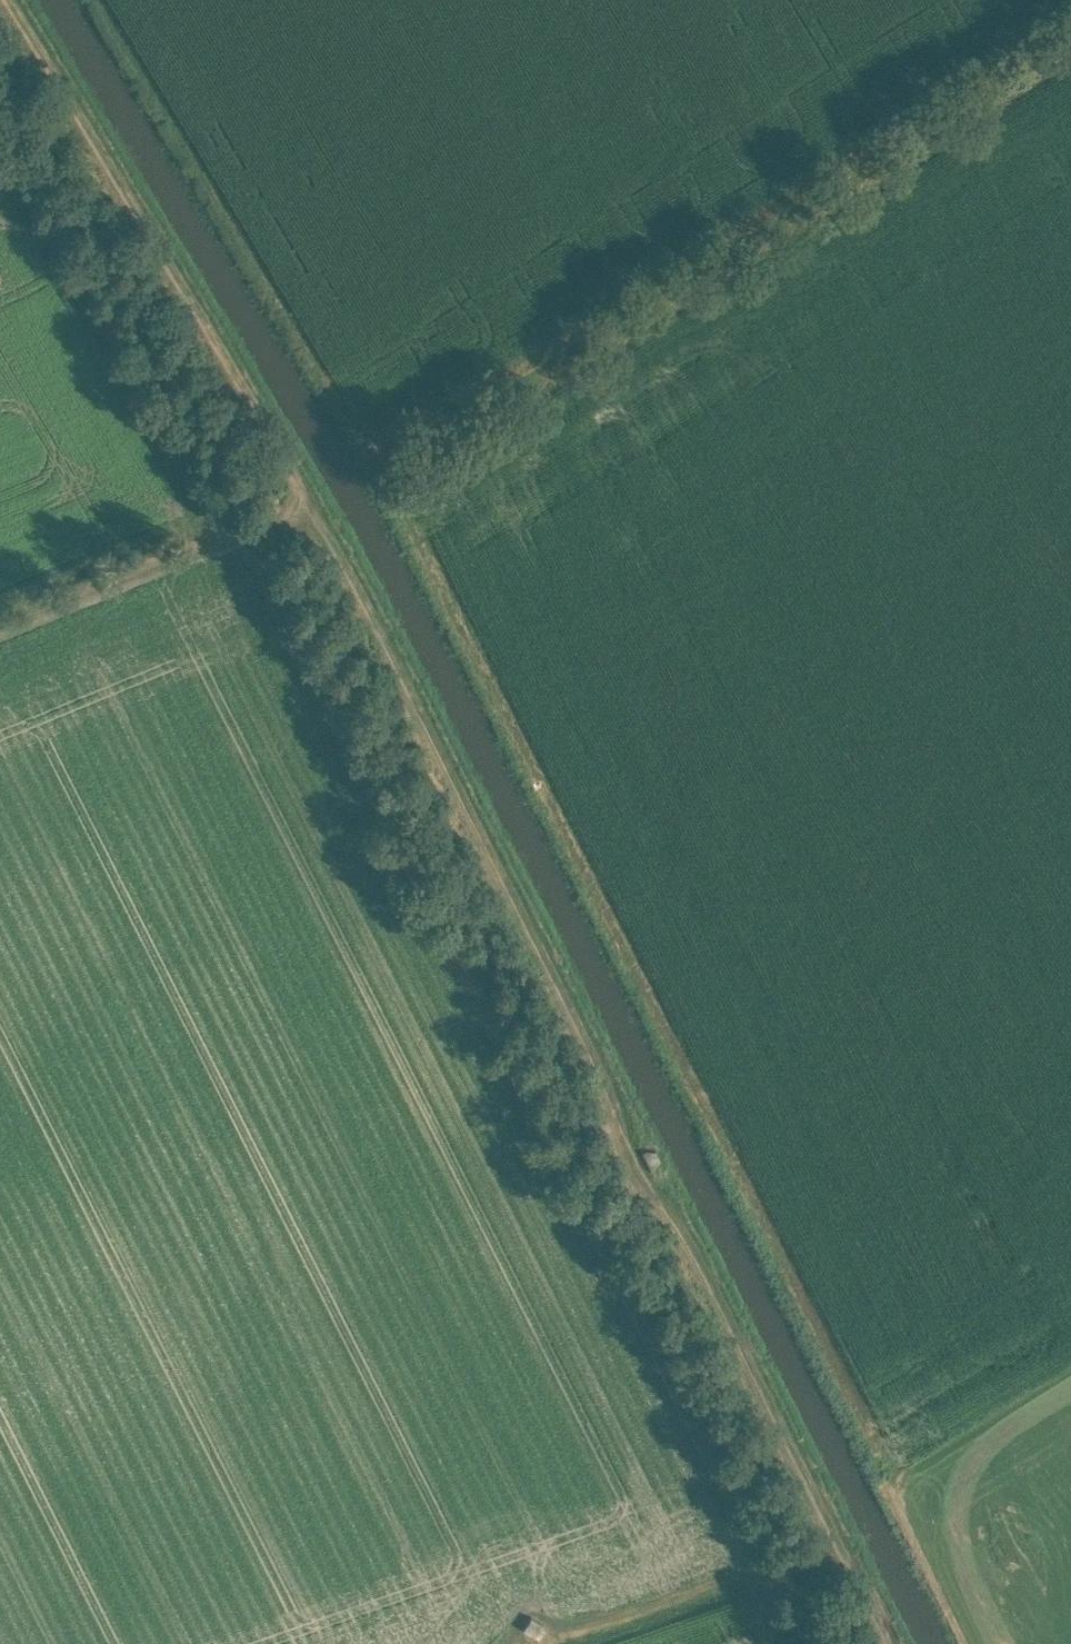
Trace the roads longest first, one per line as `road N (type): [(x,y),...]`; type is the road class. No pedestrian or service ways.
road 1 (track): [(894,1643),(690,1240),(629,1157),(629,1128),(312,510)]
road 2 (track): [(379,475),(1070,37)]
road 3 (track): [(312,510),(12,0)]
road 4 (track): [(312,510),(0,640)]

